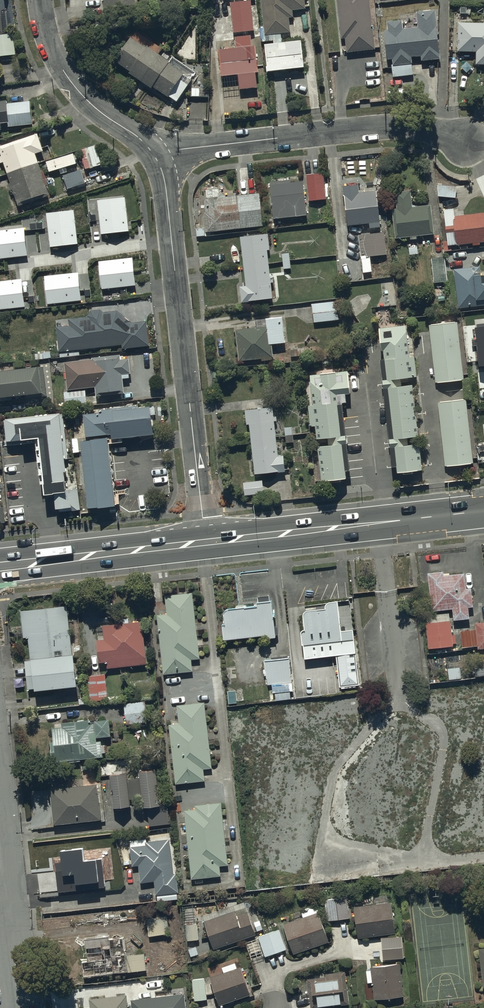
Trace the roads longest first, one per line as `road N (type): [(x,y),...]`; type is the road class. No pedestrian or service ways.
road 1 (residential): [(206,543),(165,150)]
road 2 (residential): [(165,150),(379,127),(466,142)]
road 3 (secondary): [(483,511),(206,543)]
road 4 (secondary): [(206,543),(0,566)]
road 5 (residential): [(165,150),(83,96),(52,47),(40,0)]
road 6 (residential): [(18,1007),(0,836)]

